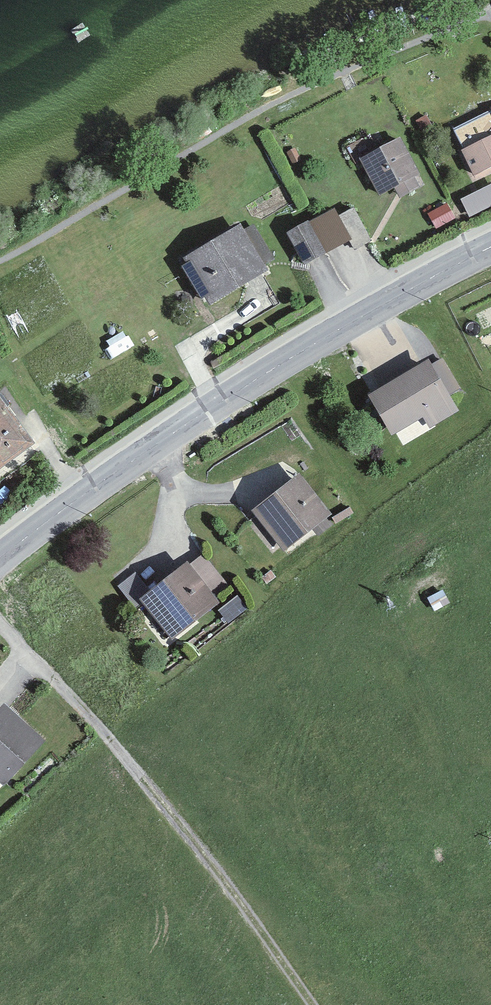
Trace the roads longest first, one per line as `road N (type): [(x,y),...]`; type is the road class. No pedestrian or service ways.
road 1 (secondary): [(0,560),(237,389),(490,248)]
road 2 (track): [(312,1004),(102,726),(30,654)]

